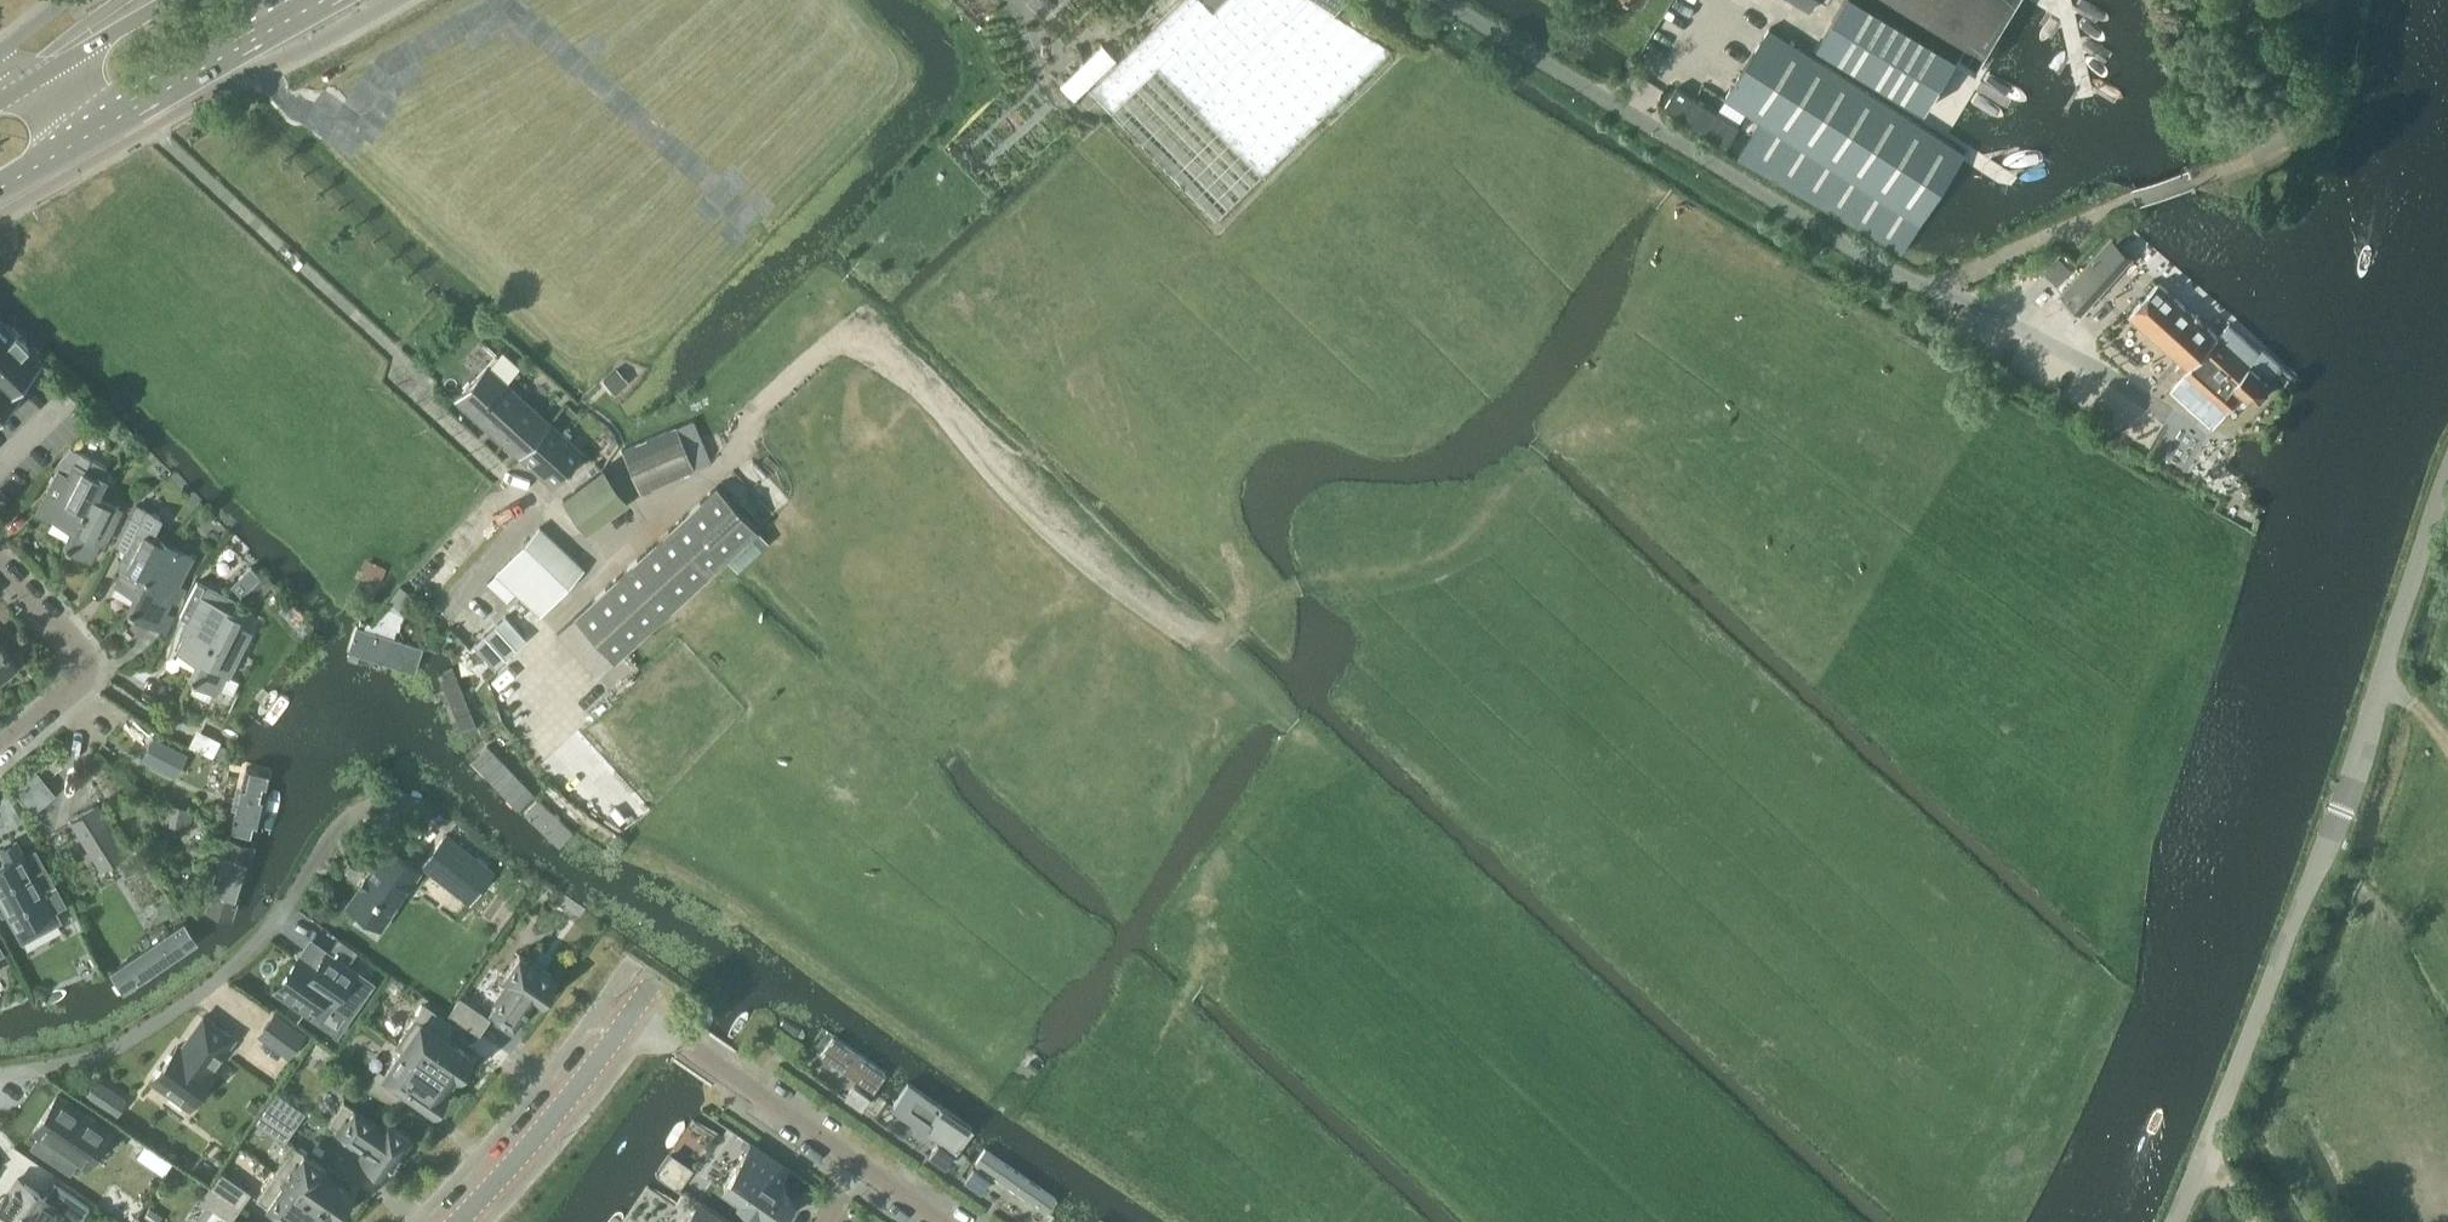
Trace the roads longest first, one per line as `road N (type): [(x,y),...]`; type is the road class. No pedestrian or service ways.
road 1 (trunk): [(185,0),(1194,1020),(1377,1221)]
road 2 (trunk): [(1503,1221),(1241,933),(325,0)]
road 3 (residential): [(2175,1221),(2342,804),(2447,477)]
road 4 (track): [(793,373),(832,336),(900,353),(1080,566),(1224,666)]
road 5 (residential): [(1436,0),(1928,290)]
road 6 (residential): [(293,894),(209,990),(156,1023),(102,1054),(0,1075)]
road 7 (tertiary): [(459,1221),(638,1006)]
road 8 (residential): [(863,1166),(638,1006)]
road 9 (residential): [(0,565),(66,634),(79,674),(75,689),(0,751)]
road 10 (secondary): [(116,117),(323,0)]
road 11 (secondary): [(171,0),(44,72)]
road 12 (secondary): [(0,185),(116,117)]

